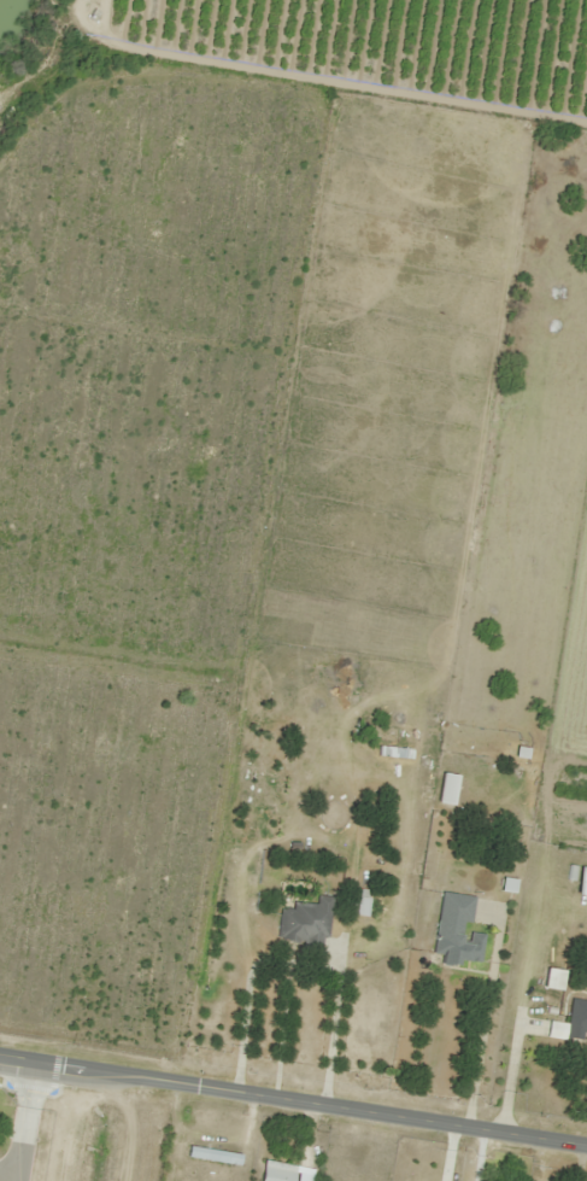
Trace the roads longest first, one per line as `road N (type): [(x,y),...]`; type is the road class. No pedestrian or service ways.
road 1 (residential): [(0,1057),(586,1150)]

